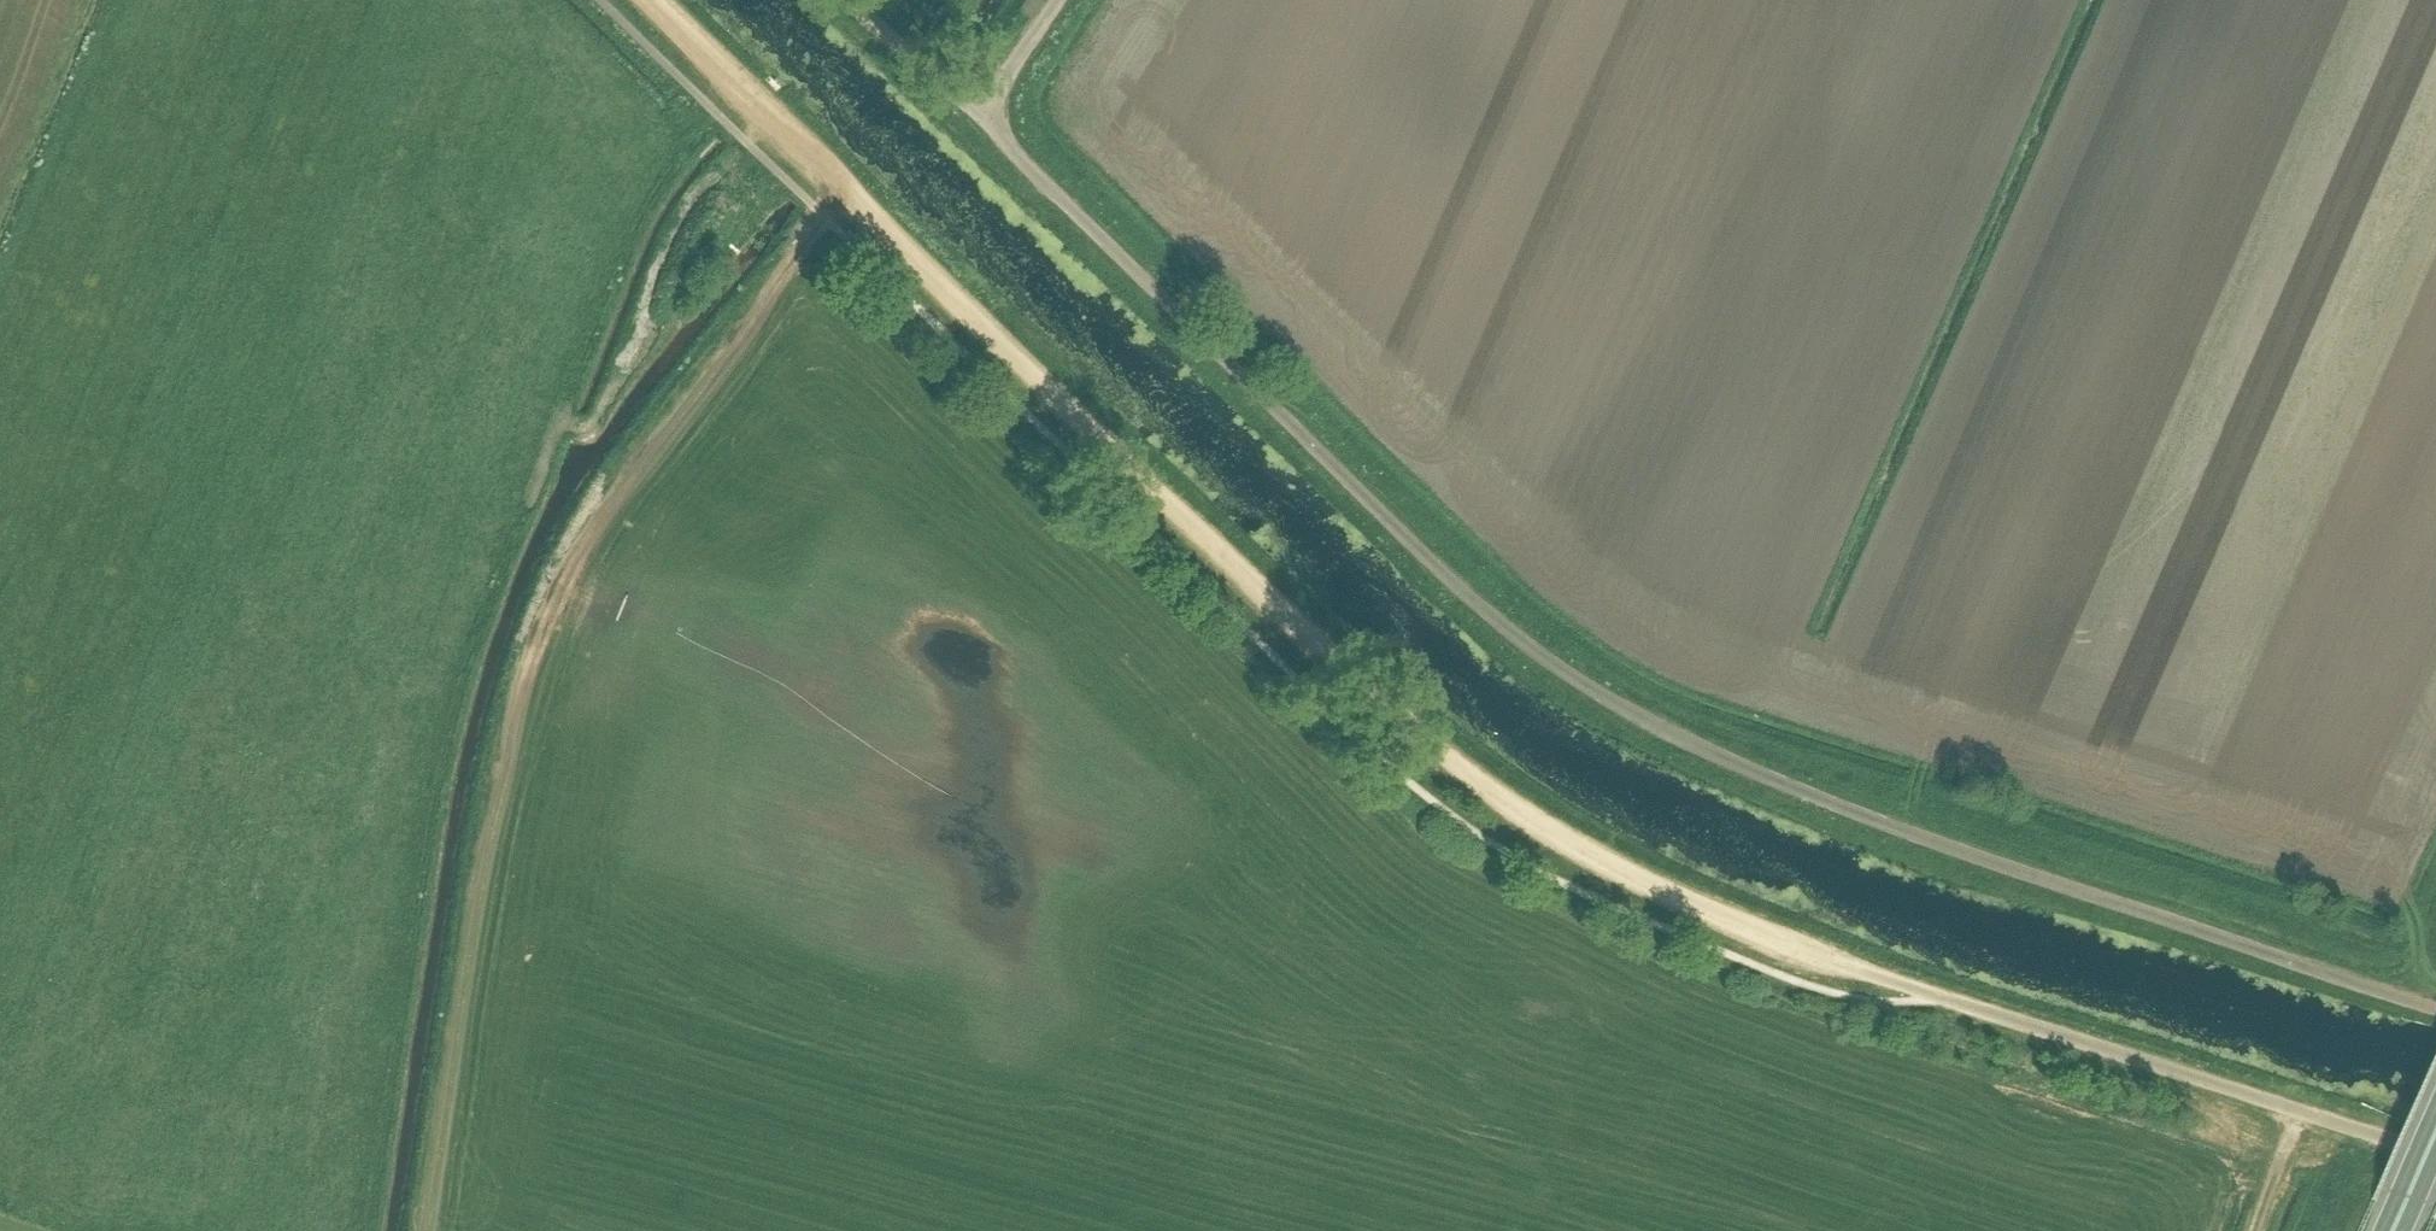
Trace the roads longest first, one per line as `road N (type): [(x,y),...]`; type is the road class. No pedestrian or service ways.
road 1 (track): [(2435,1009),(1705,756),(1632,720),(1566,673),(998,139),(980,114)]
road 2 (track): [(642,0),(1438,764),(1603,870),(1951,1003)]
road 3 (track): [(845,196),(656,423),(553,598),(517,703),(423,1230)]
road 4 (unclassified): [(2435,1155),(1951,1003)]
road 5 (track): [(980,114),(853,0)]
road 6 (track): [(980,114),(1056,0)]

